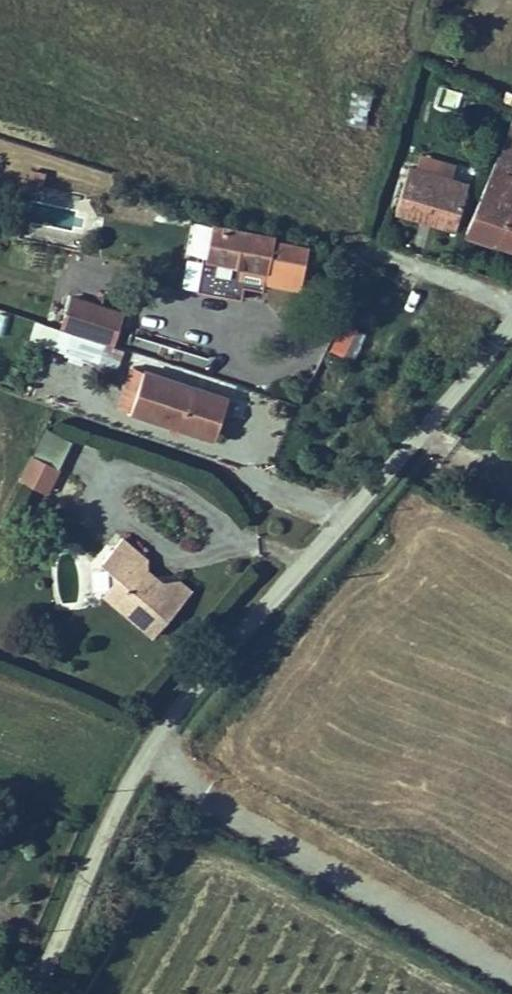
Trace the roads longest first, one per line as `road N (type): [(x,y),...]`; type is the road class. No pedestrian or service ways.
road 1 (residential): [(511,321),(173,713),(144,760)]
road 2 (track): [(511,977),(144,760)]
road 3 (unclassified): [(144,760),(28,993)]

